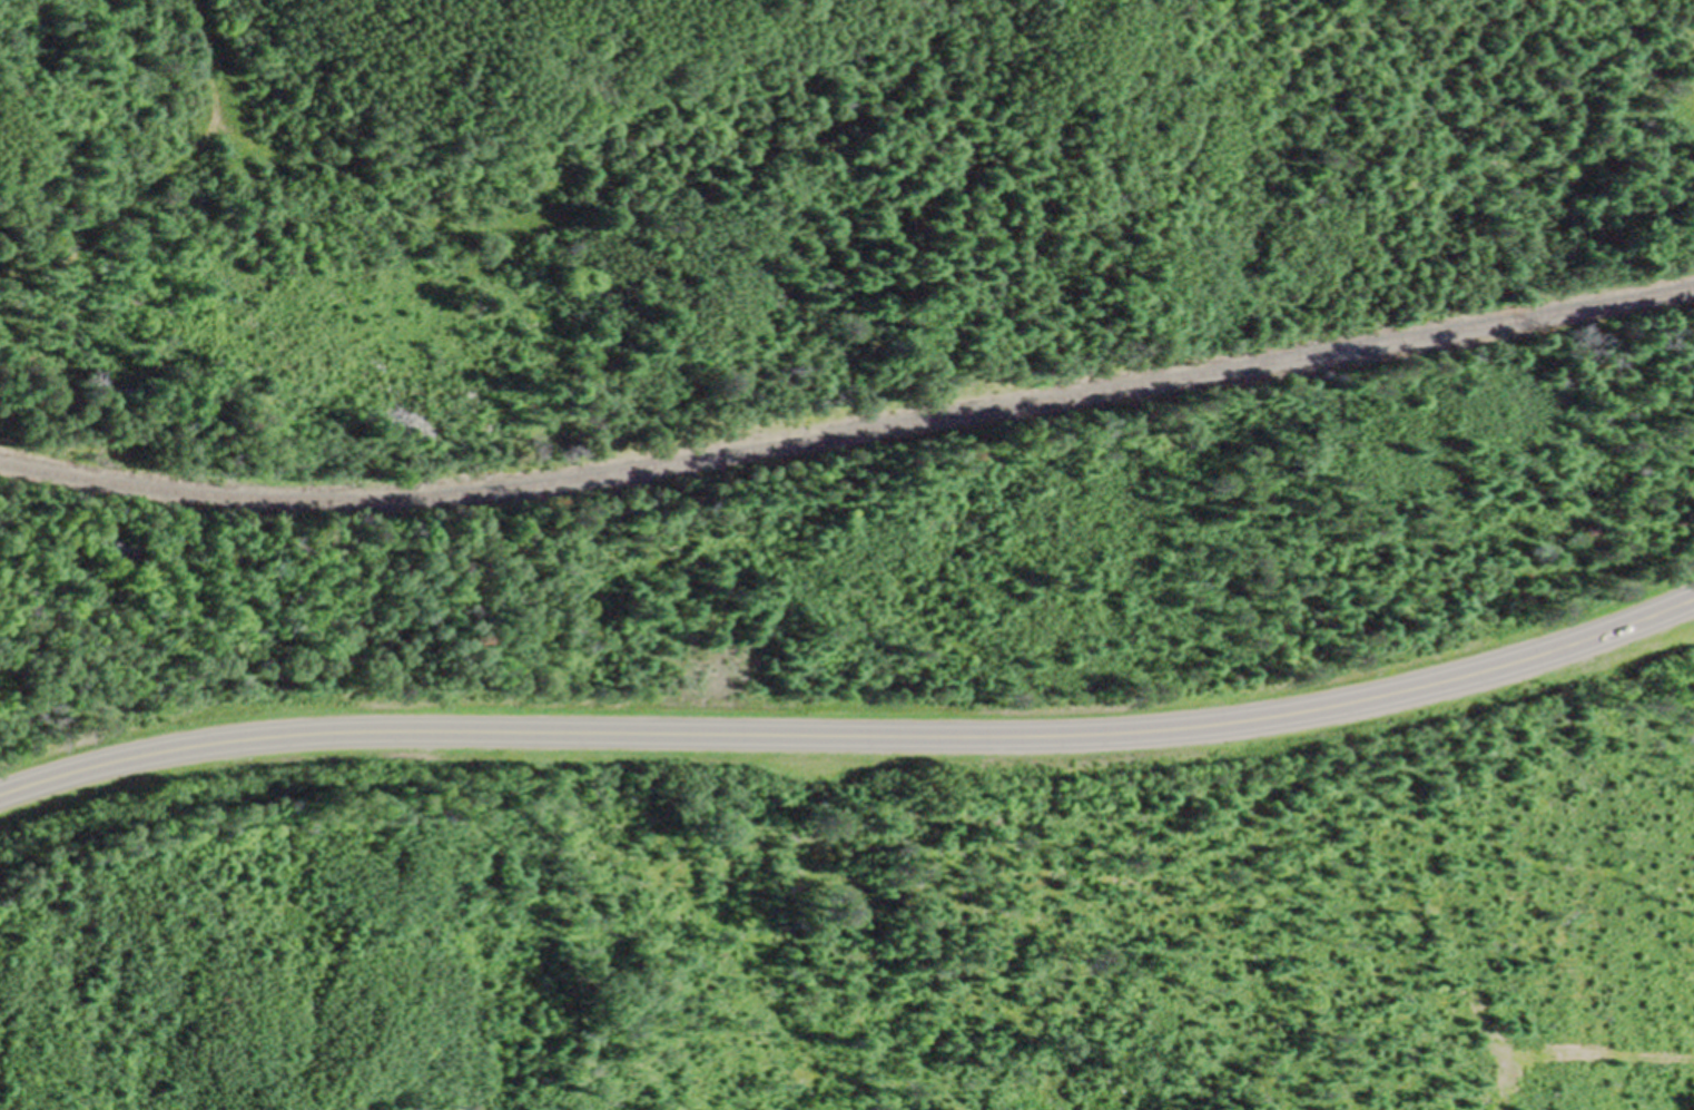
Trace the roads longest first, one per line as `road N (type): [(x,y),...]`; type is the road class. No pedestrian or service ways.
road 1 (primary): [(0,796),(119,759),(364,731),(1121,734),(1294,714),(1464,678),(1693,595)]
road 2 (track): [(577,215),(535,230),(464,236),(420,226),(383,205),(361,179),(290,159),(216,121),(180,164),(118,210),(42,262),(0,278)]
road 3 (track): [(197,0),(216,121)]

